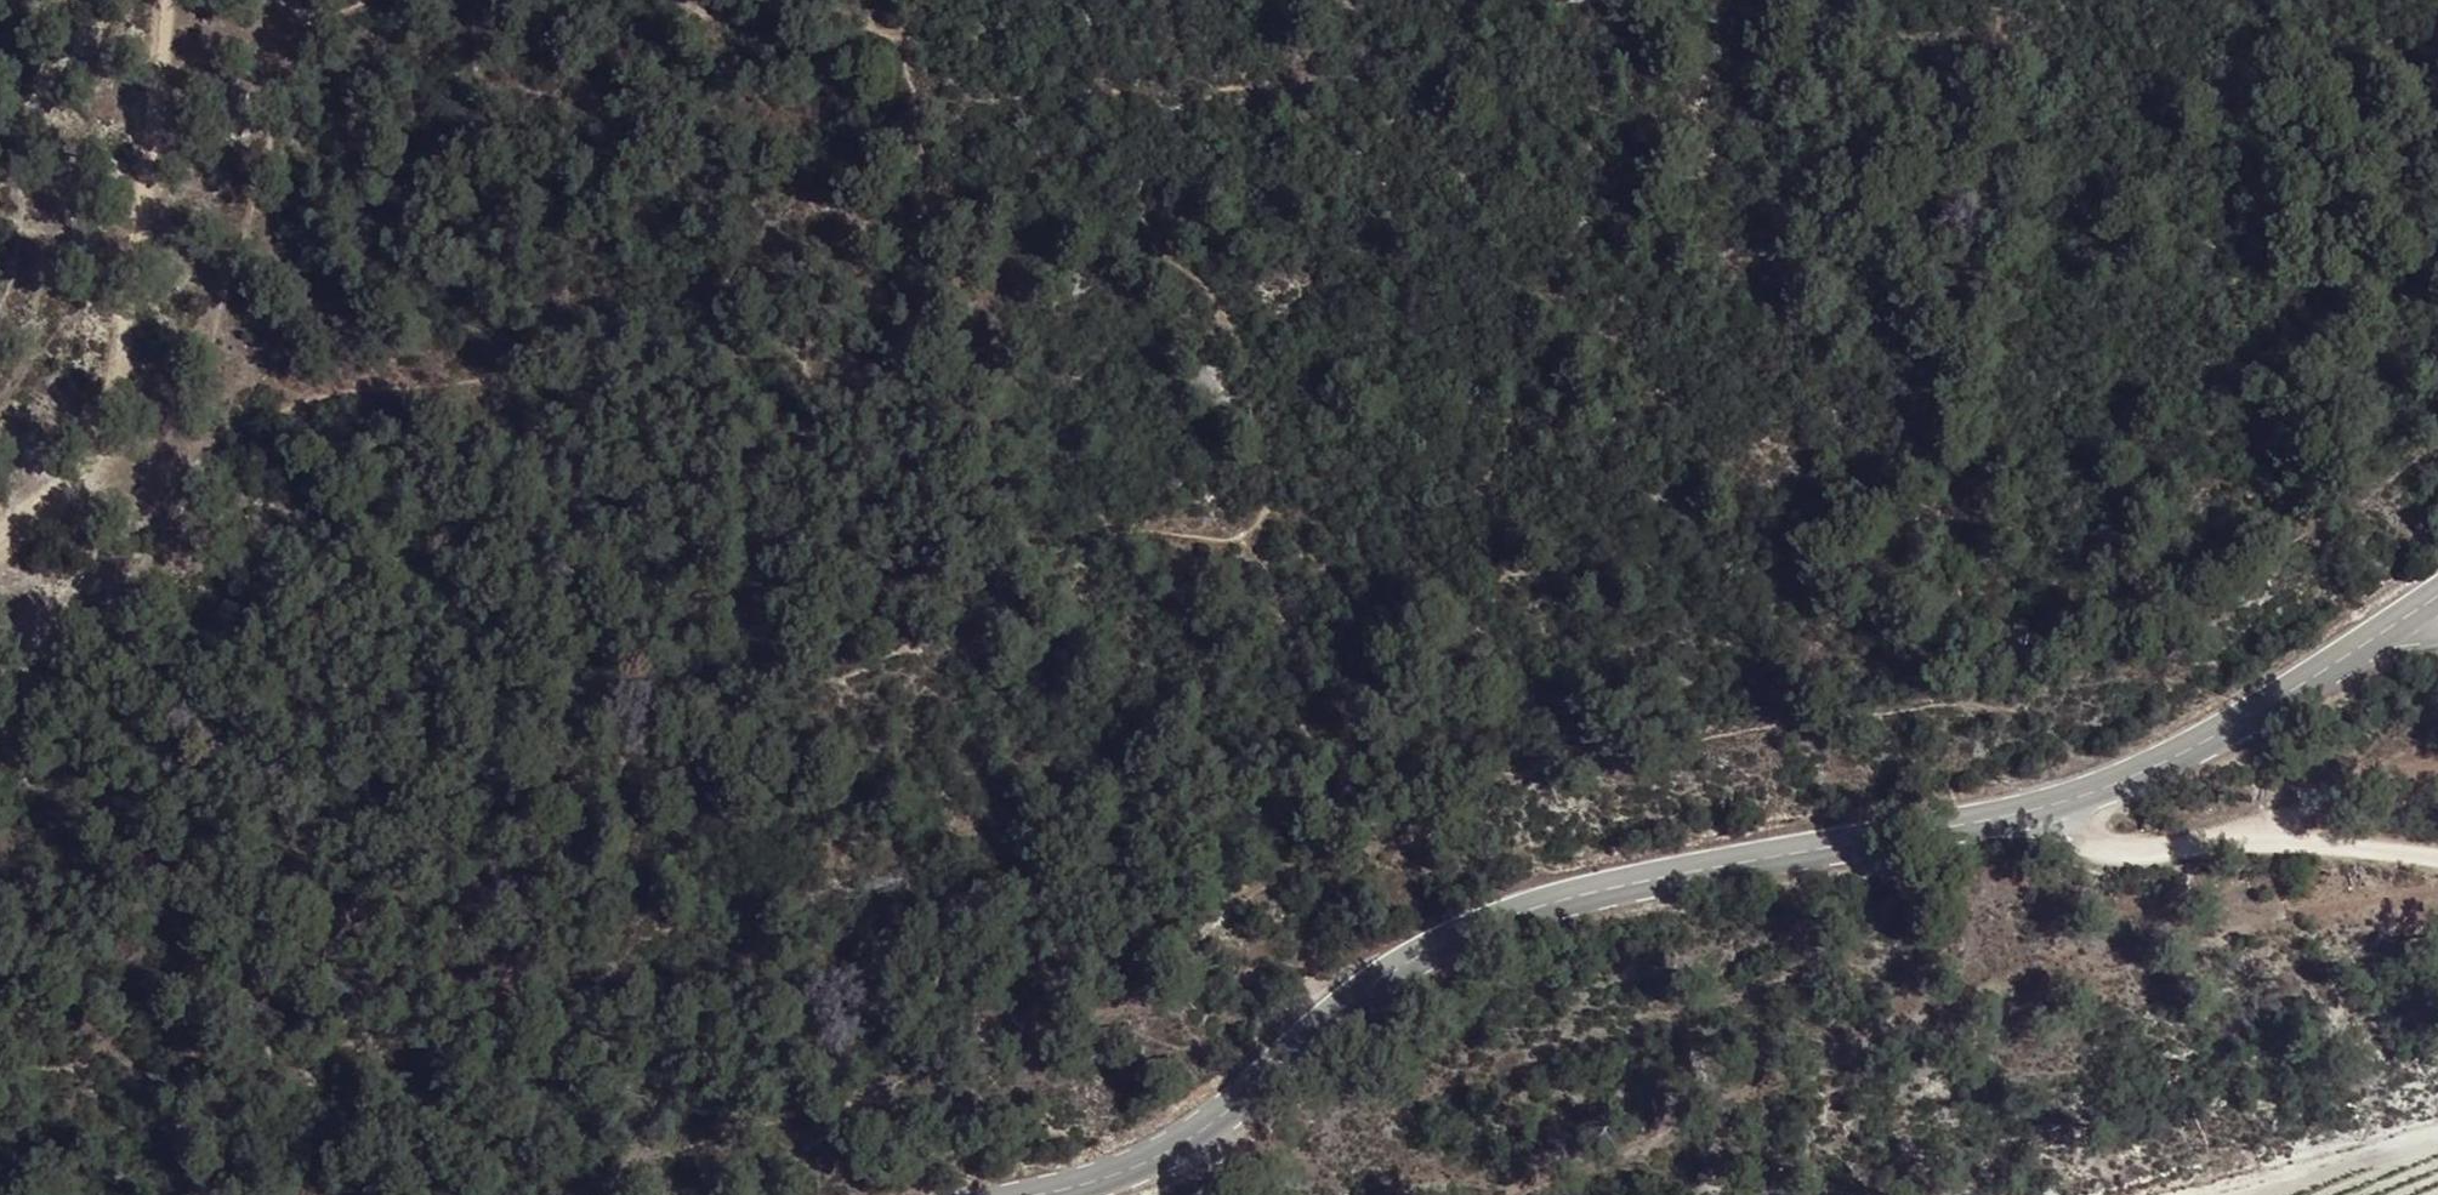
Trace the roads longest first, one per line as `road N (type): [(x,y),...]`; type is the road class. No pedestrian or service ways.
road 1 (secondary): [(1031,1194),(1111,1179),(1350,1003),(1491,921),(1682,863),(2072,806)]
road 2 (track): [(1758,1067),(2243,933),(2437,891)]
road 3 (secondary): [(2072,806),(2308,683),(2437,599)]
road 4 (residential): [(2072,806),(2160,837),(2358,830),(2437,846)]
road 5 (track): [(2194,1194),(2437,1121)]

